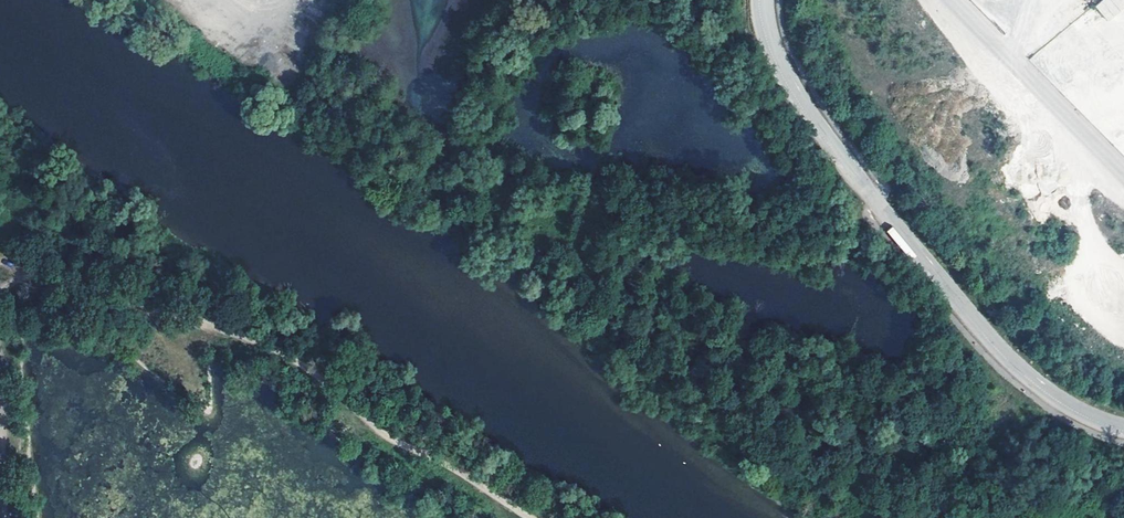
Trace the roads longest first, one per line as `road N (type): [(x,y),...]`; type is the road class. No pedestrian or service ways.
road 1 (track): [(530,517),(381,438),(259,333),(11,260),(0,265)]
road 2 (unclassified): [(1123,427),(1067,404),(1000,350),(874,204),(789,82),(766,27),(763,0)]

